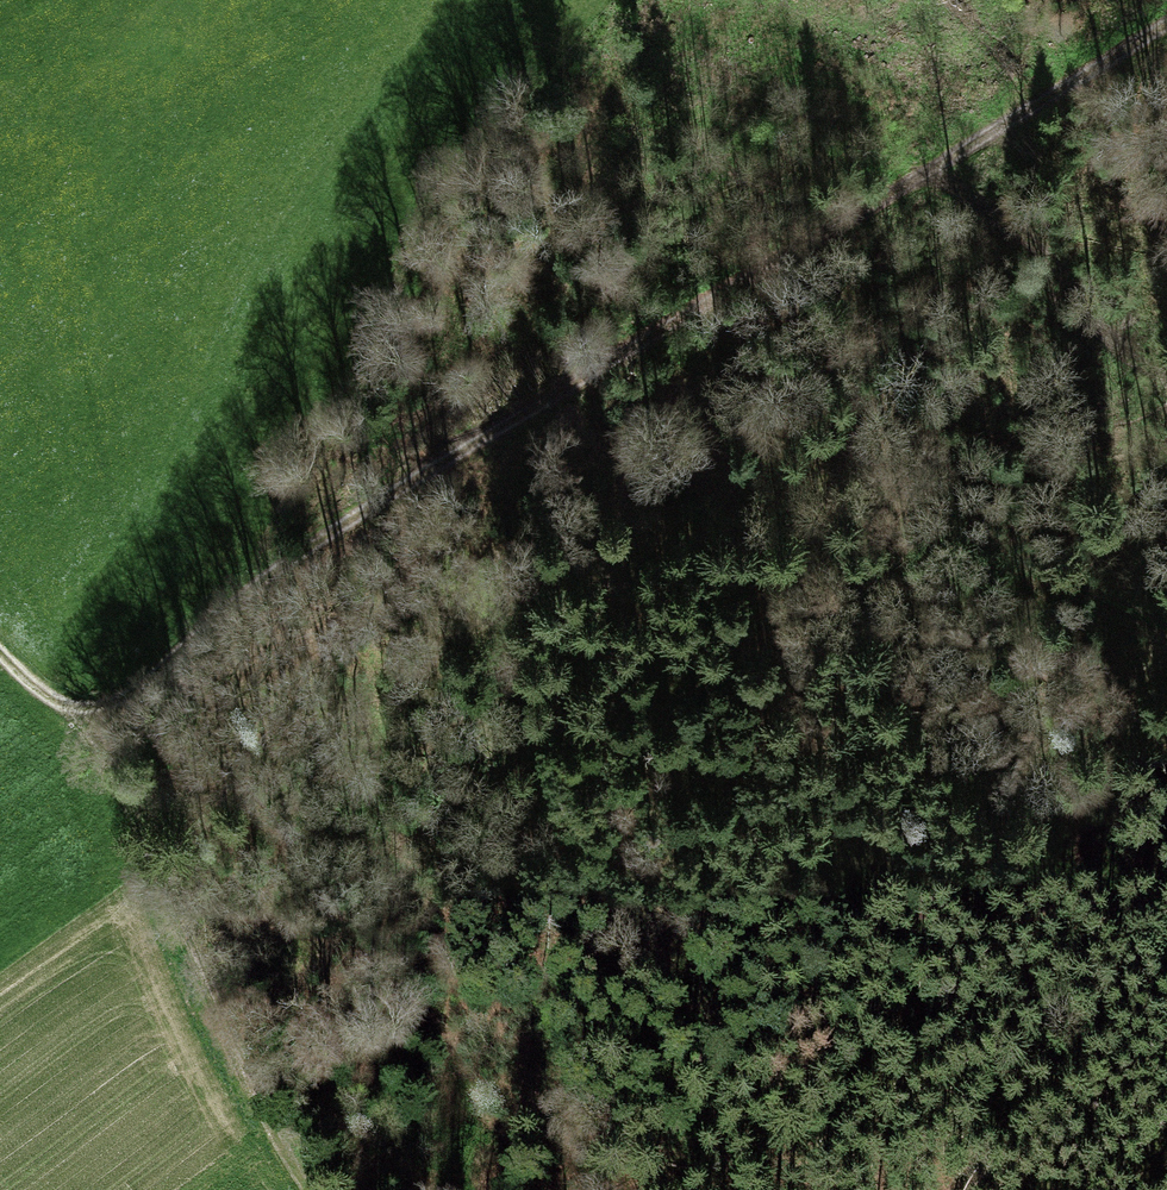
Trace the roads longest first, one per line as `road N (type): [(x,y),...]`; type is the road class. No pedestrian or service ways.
road 1 (track): [(1166,14),(370,506),(263,580),(139,695)]
road 2 (track): [(139,695),(461,575),(572,546),(634,541),(808,534),(904,544),(1014,572),(1166,631)]
road 3 (track): [(1166,909),(860,911),(800,923),(766,939),(723,980),(707,1033),(709,1109),(727,1189)]
road 4 (track): [(0,654),(35,687),(75,708),(139,695)]

